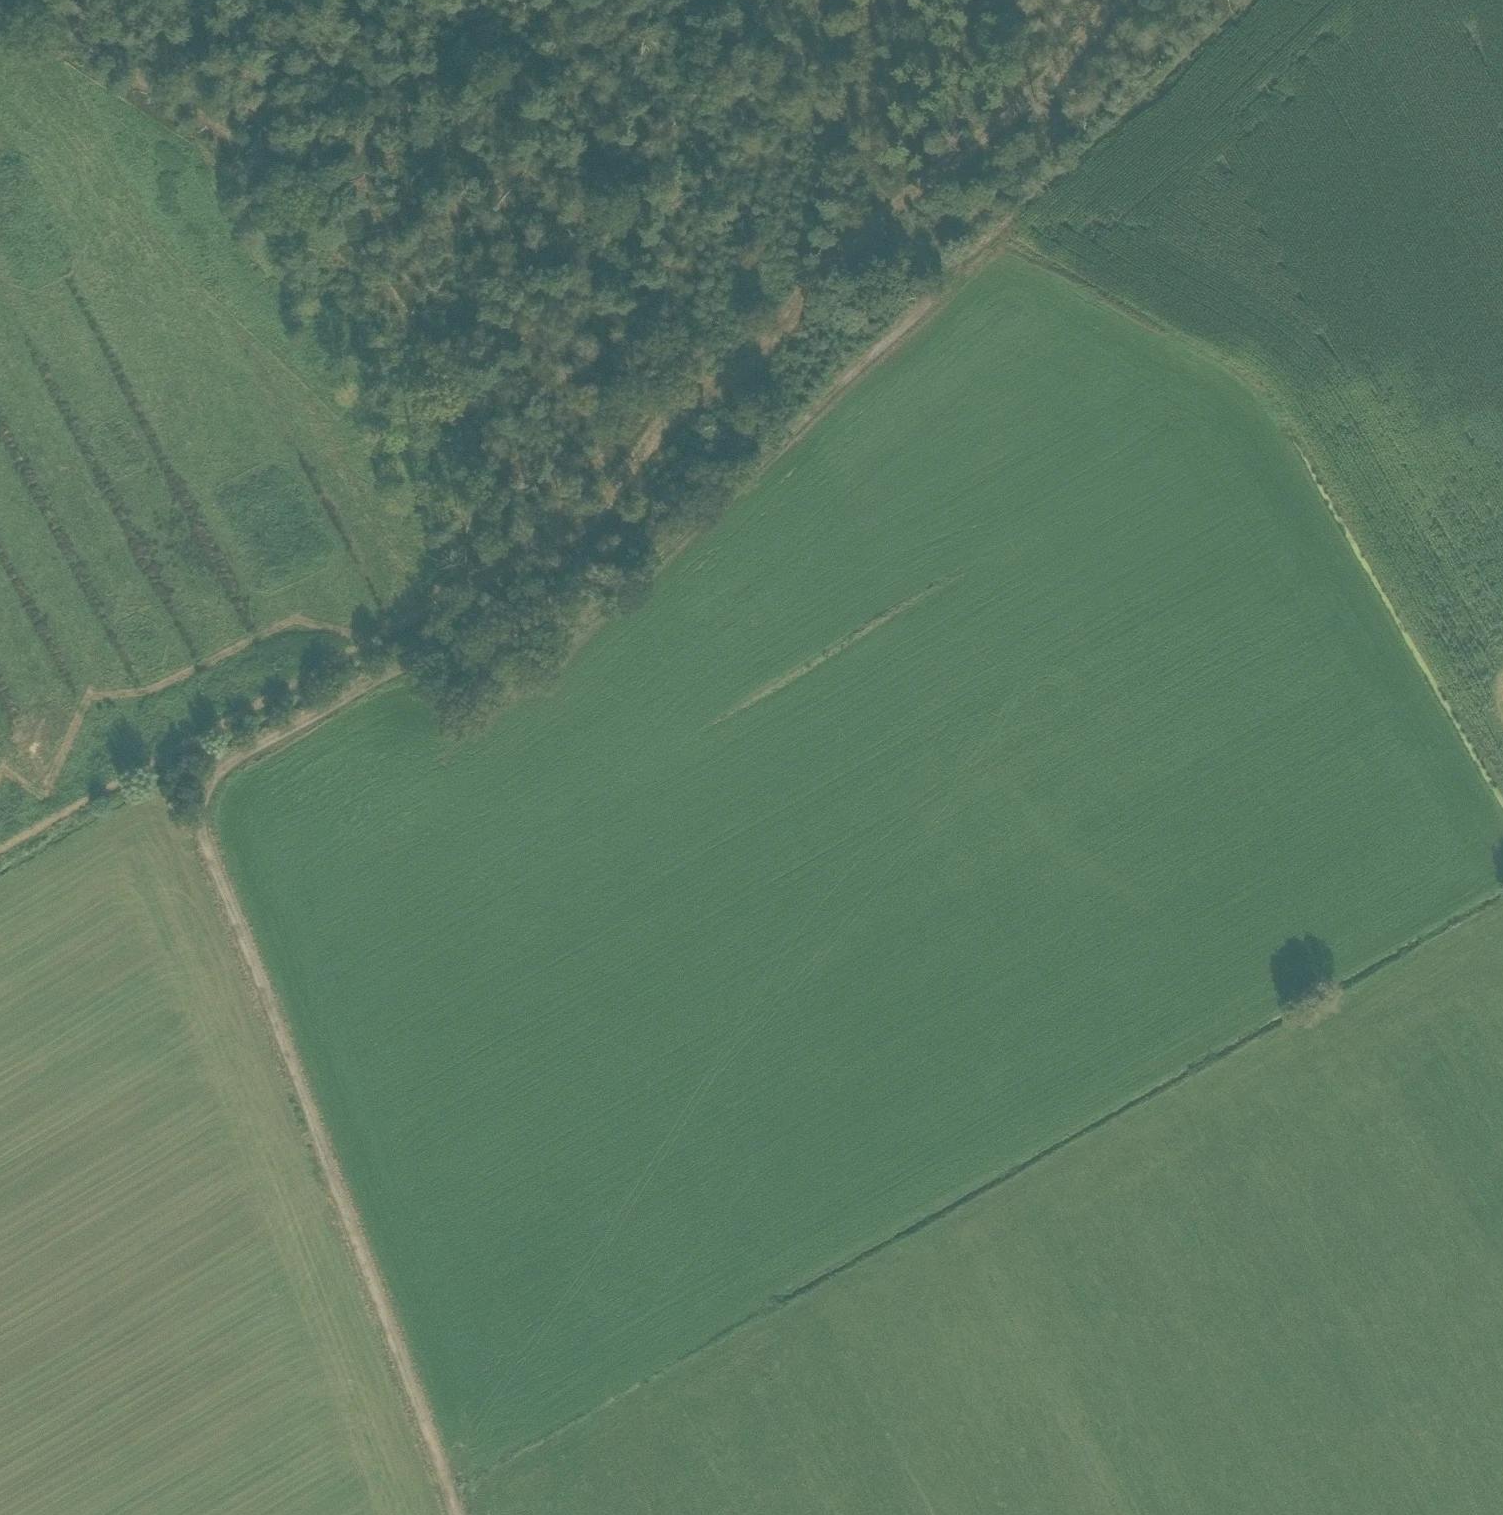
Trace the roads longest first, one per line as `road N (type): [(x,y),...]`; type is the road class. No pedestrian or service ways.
road 1 (track): [(450,639),(209,775),(198,823),(458,1514)]
road 2 (track): [(450,639),(469,543),(460,458),(402,325),(362,261),(258,163),(200,123),(67,44),(0,20)]
road 3 (track): [(923,247),(937,269),(934,291),(740,481),(559,641),(450,639)]
road 4 (track): [(1194,0),(923,247)]
road 5 (track): [(923,247),(740,0)]

